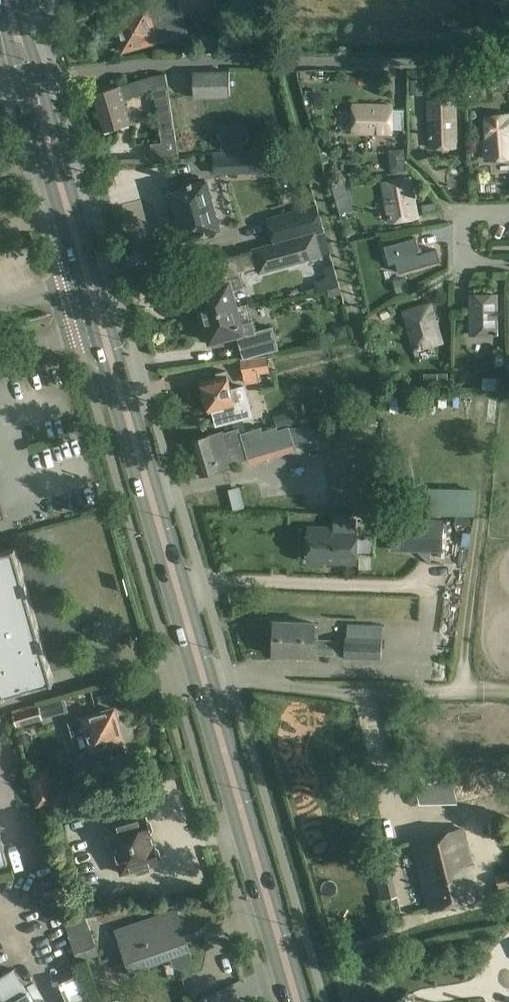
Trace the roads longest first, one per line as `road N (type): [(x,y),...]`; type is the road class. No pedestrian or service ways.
road 1 (primary): [(305,1001),(17,0)]
road 2 (primary): [(0,16),(287,1001)]

